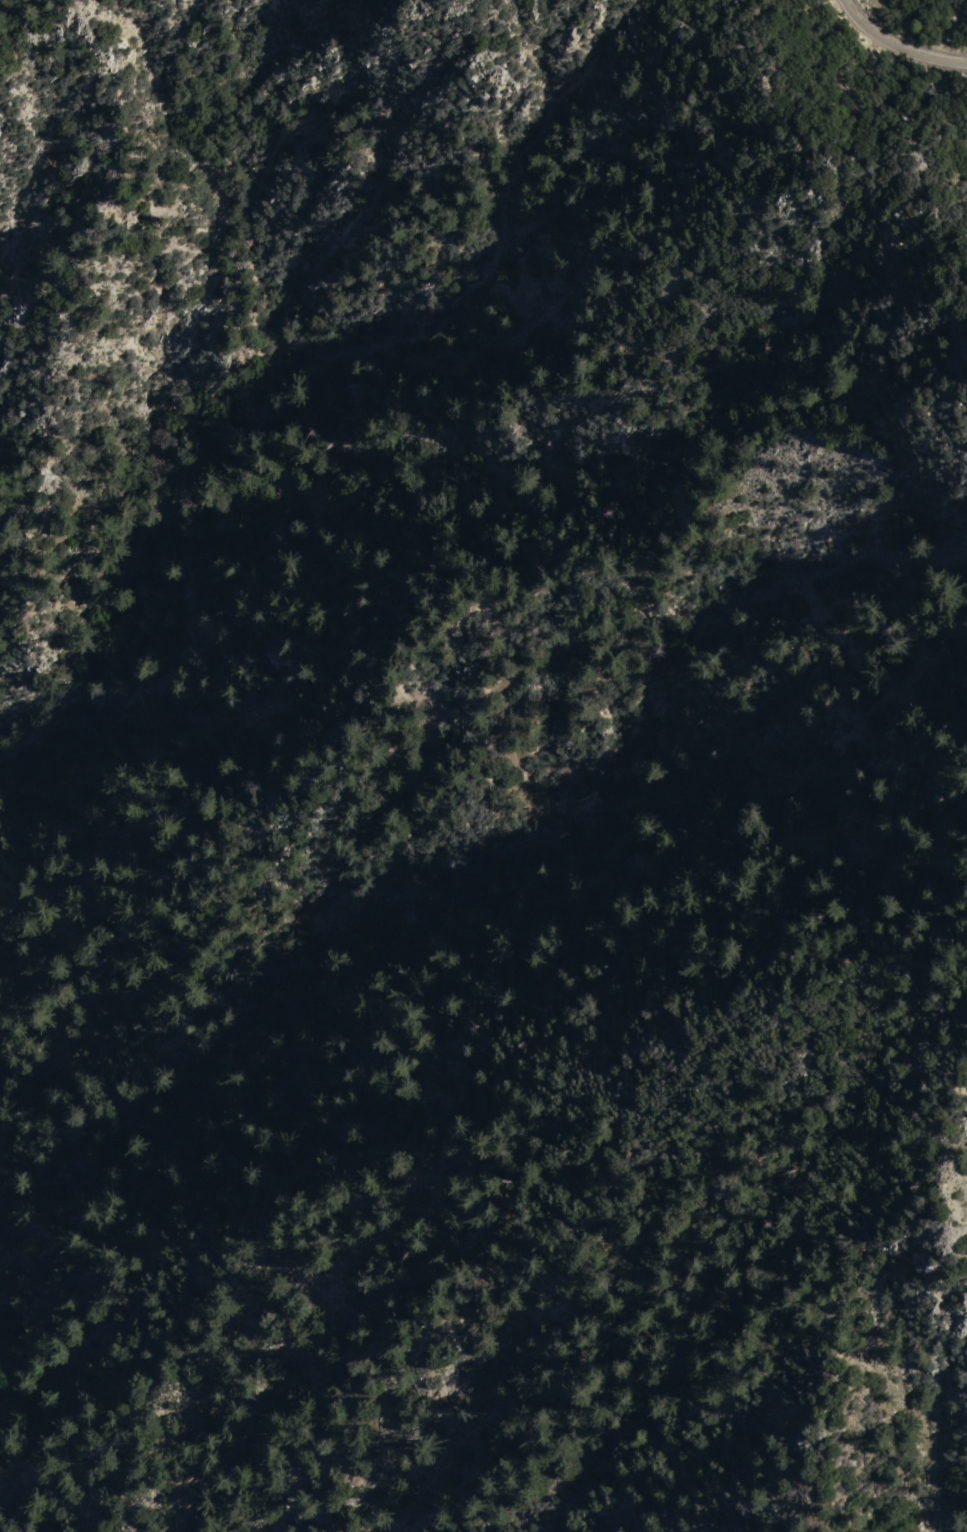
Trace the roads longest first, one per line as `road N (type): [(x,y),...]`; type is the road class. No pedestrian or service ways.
road 1 (tertiary): [(846,0),(884,38),(966,64)]

